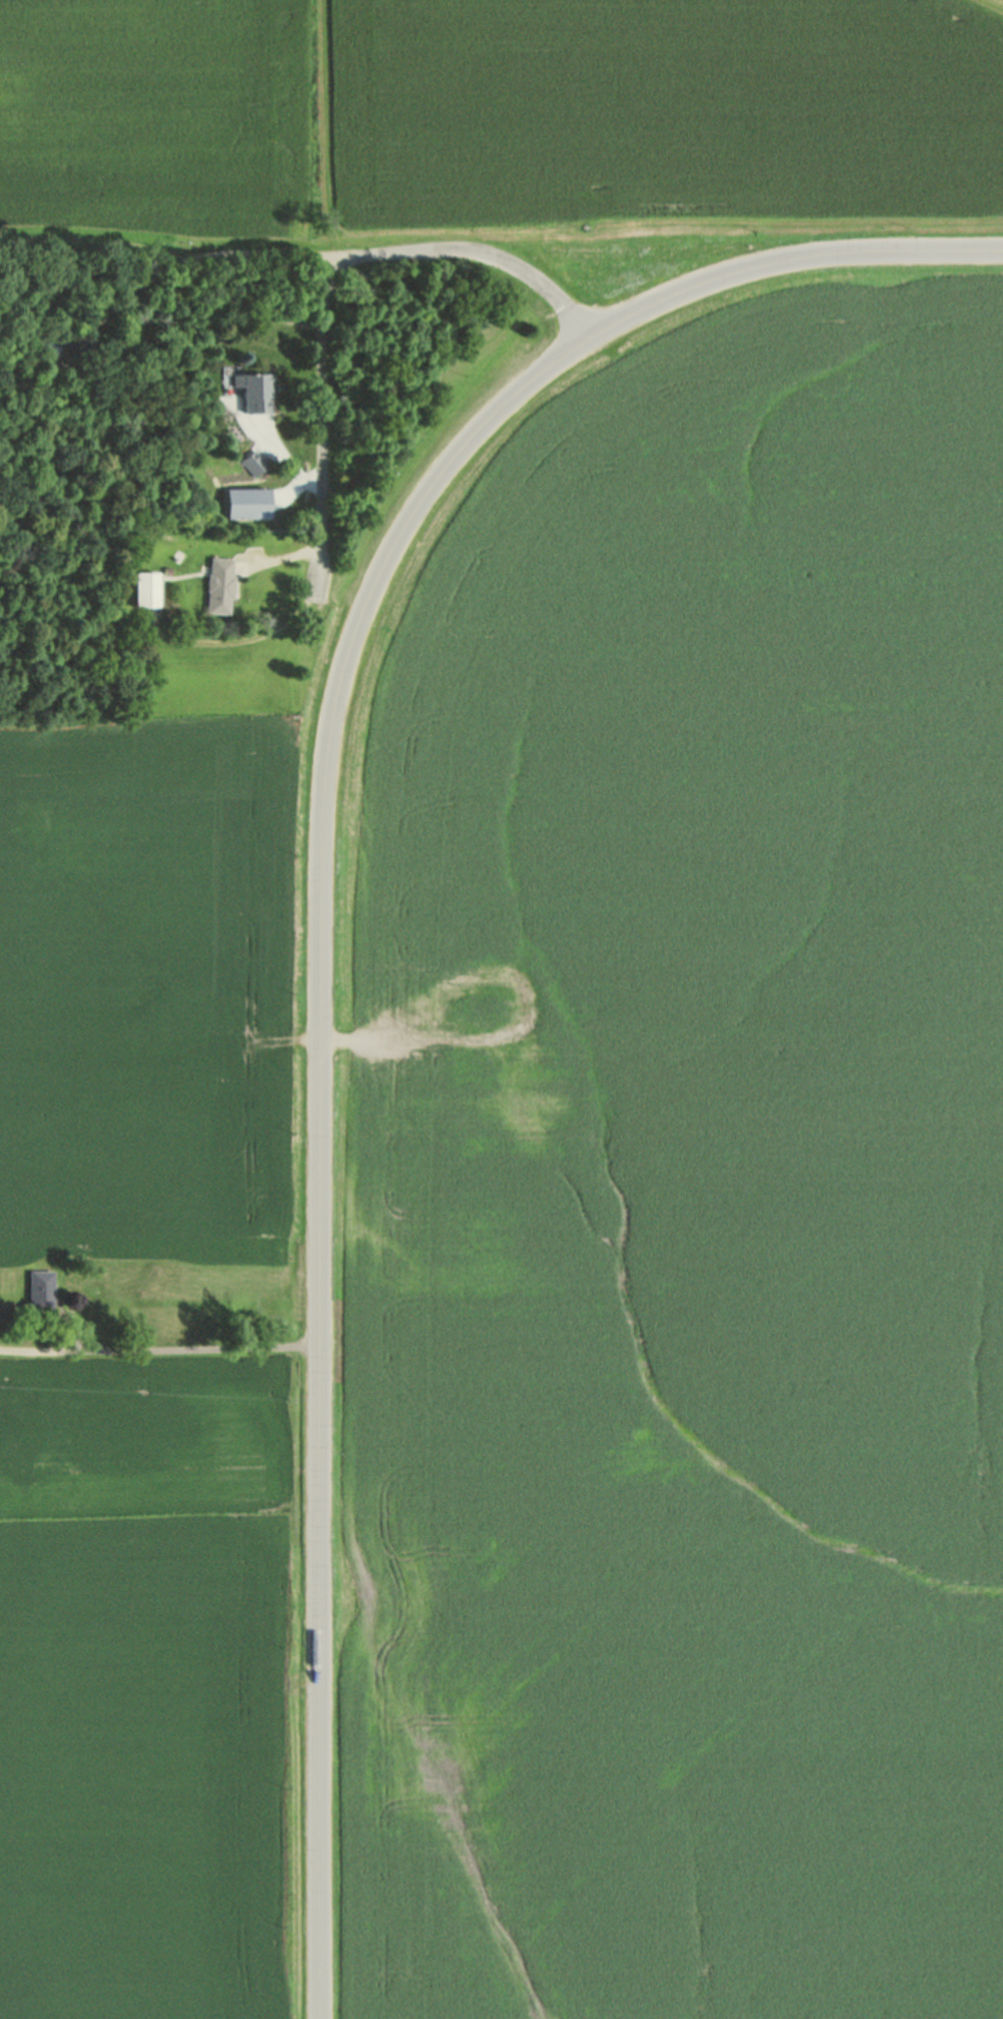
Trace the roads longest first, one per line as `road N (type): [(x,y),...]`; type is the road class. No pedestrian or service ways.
road 1 (primary): [(324,2018),(325,824),(345,675),(373,596),(418,514),(473,441),(585,341),(626,316),(751,271),(815,260),(1002,256)]
road 2 (residential): [(318,598),(327,309),(342,260),(456,248),(499,259),(563,301),(585,341)]

